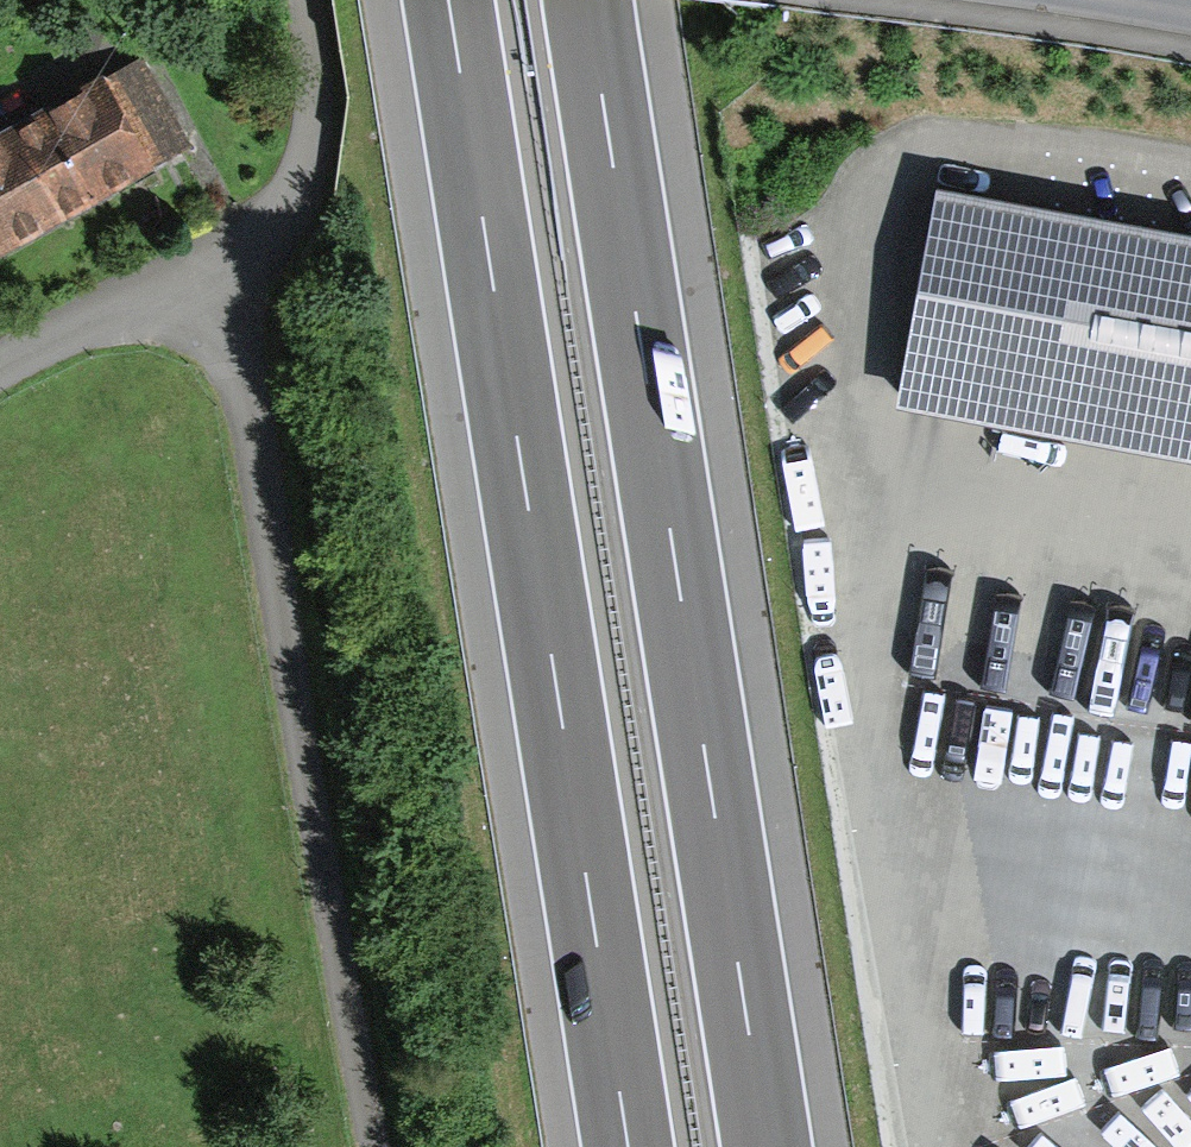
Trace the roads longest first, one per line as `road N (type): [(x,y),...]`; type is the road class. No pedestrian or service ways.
road 1 (motorway): [(771,1146),(591,0)]
road 2 (motorway): [(447,0),(624,1146)]
road 3 (residential): [(375,1146),(324,853),(256,361),(224,320),(169,309),(108,326),(0,390)]
road 4 (track): [(224,320),(286,244),(314,154),(306,0)]

